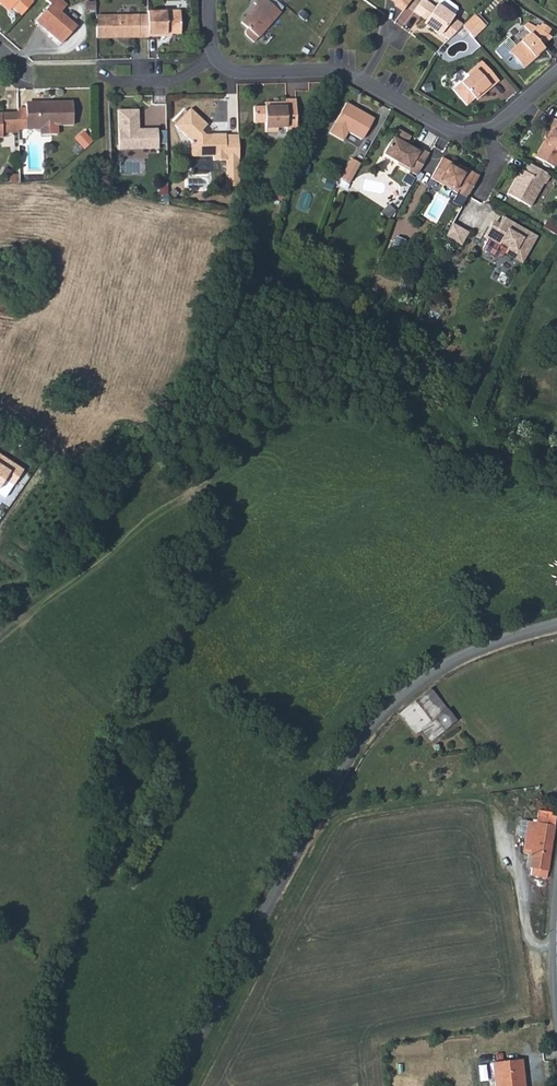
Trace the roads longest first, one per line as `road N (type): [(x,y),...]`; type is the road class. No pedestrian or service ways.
road 1 (tertiary): [(176,1085),(370,728),(458,659),(556,626)]
road 2 (residential): [(556,73),(491,129),(458,134),(346,72),(234,70),(219,61)]
road 3 (residential): [(101,73),(117,81),(177,80),(219,61)]

